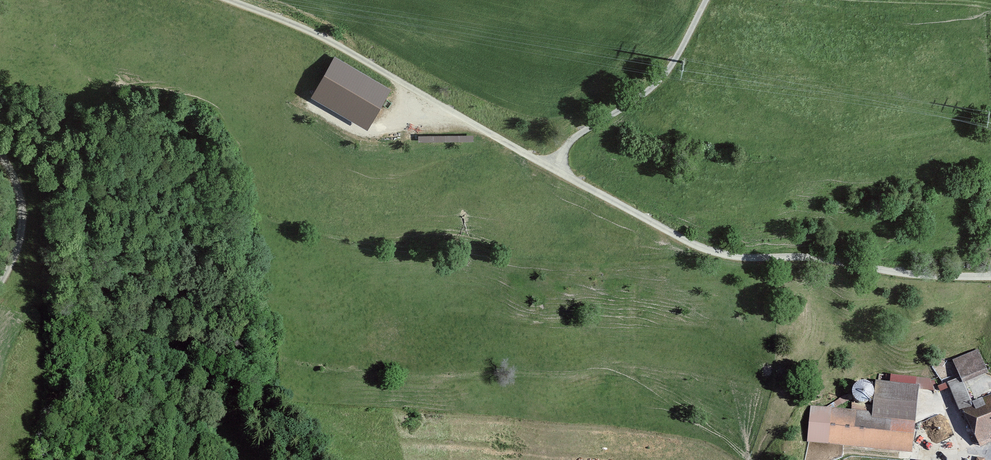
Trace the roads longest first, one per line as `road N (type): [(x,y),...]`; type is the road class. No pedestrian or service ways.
road 1 (track): [(990,277),(724,255),(553,169),(573,139),(663,77),(709,0)]
road 2 (track): [(553,169),(349,51),(229,0)]
road 3 (track): [(0,151),(17,178),(23,219),(0,282)]

